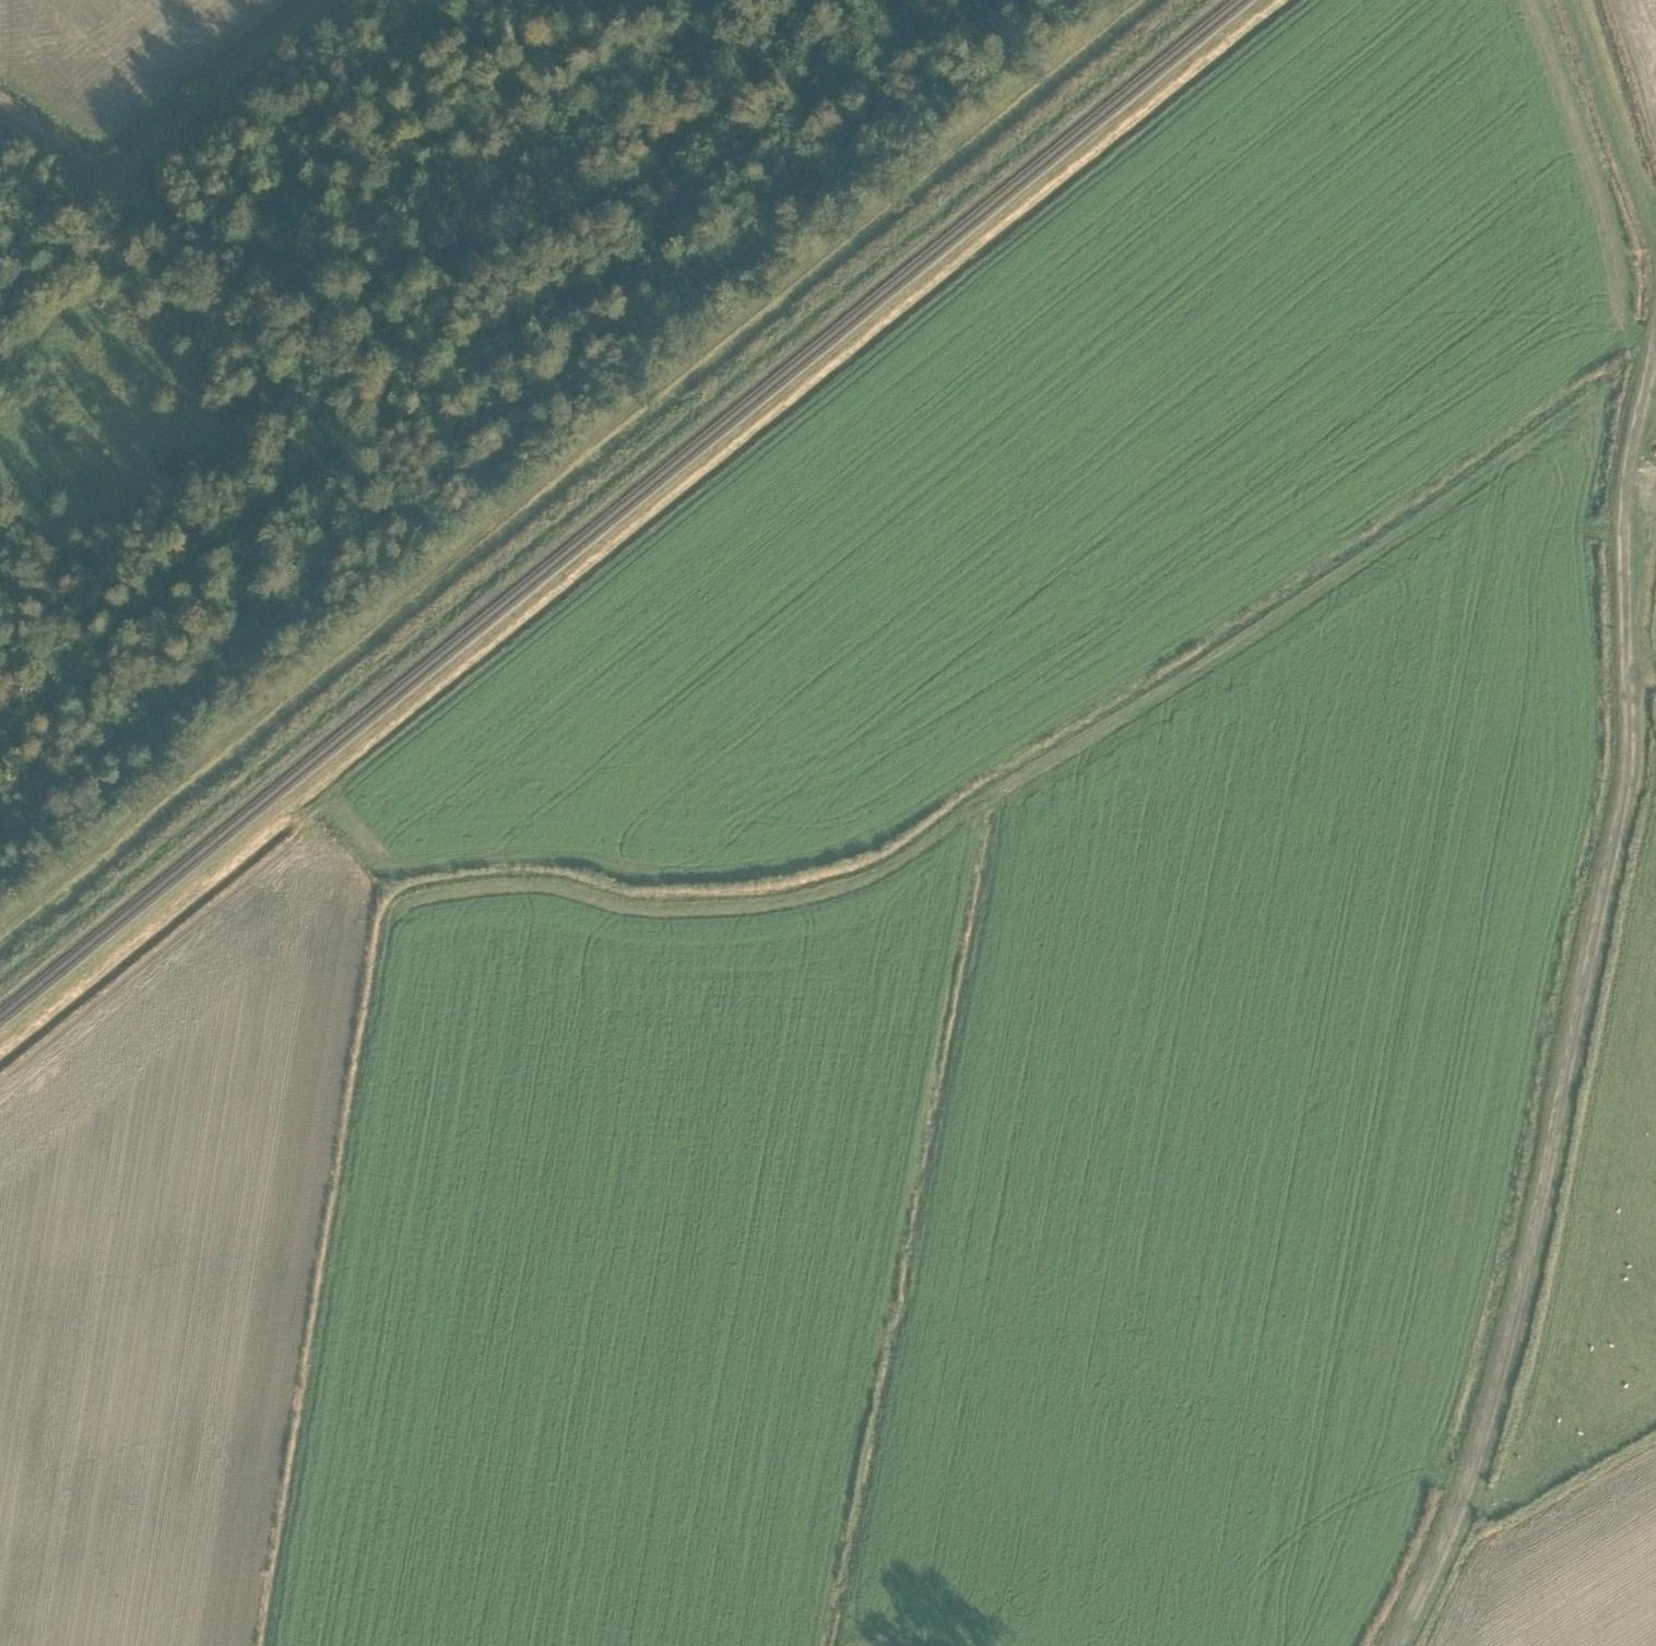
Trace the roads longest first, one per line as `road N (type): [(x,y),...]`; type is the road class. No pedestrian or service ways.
road 1 (track): [(1655,352),(1629,457),(1625,525),(1630,769),(1584,1006),(1495,1410),(1435,1578),(1399,1645)]
road 2 (track): [(1574,0),(1655,247)]

